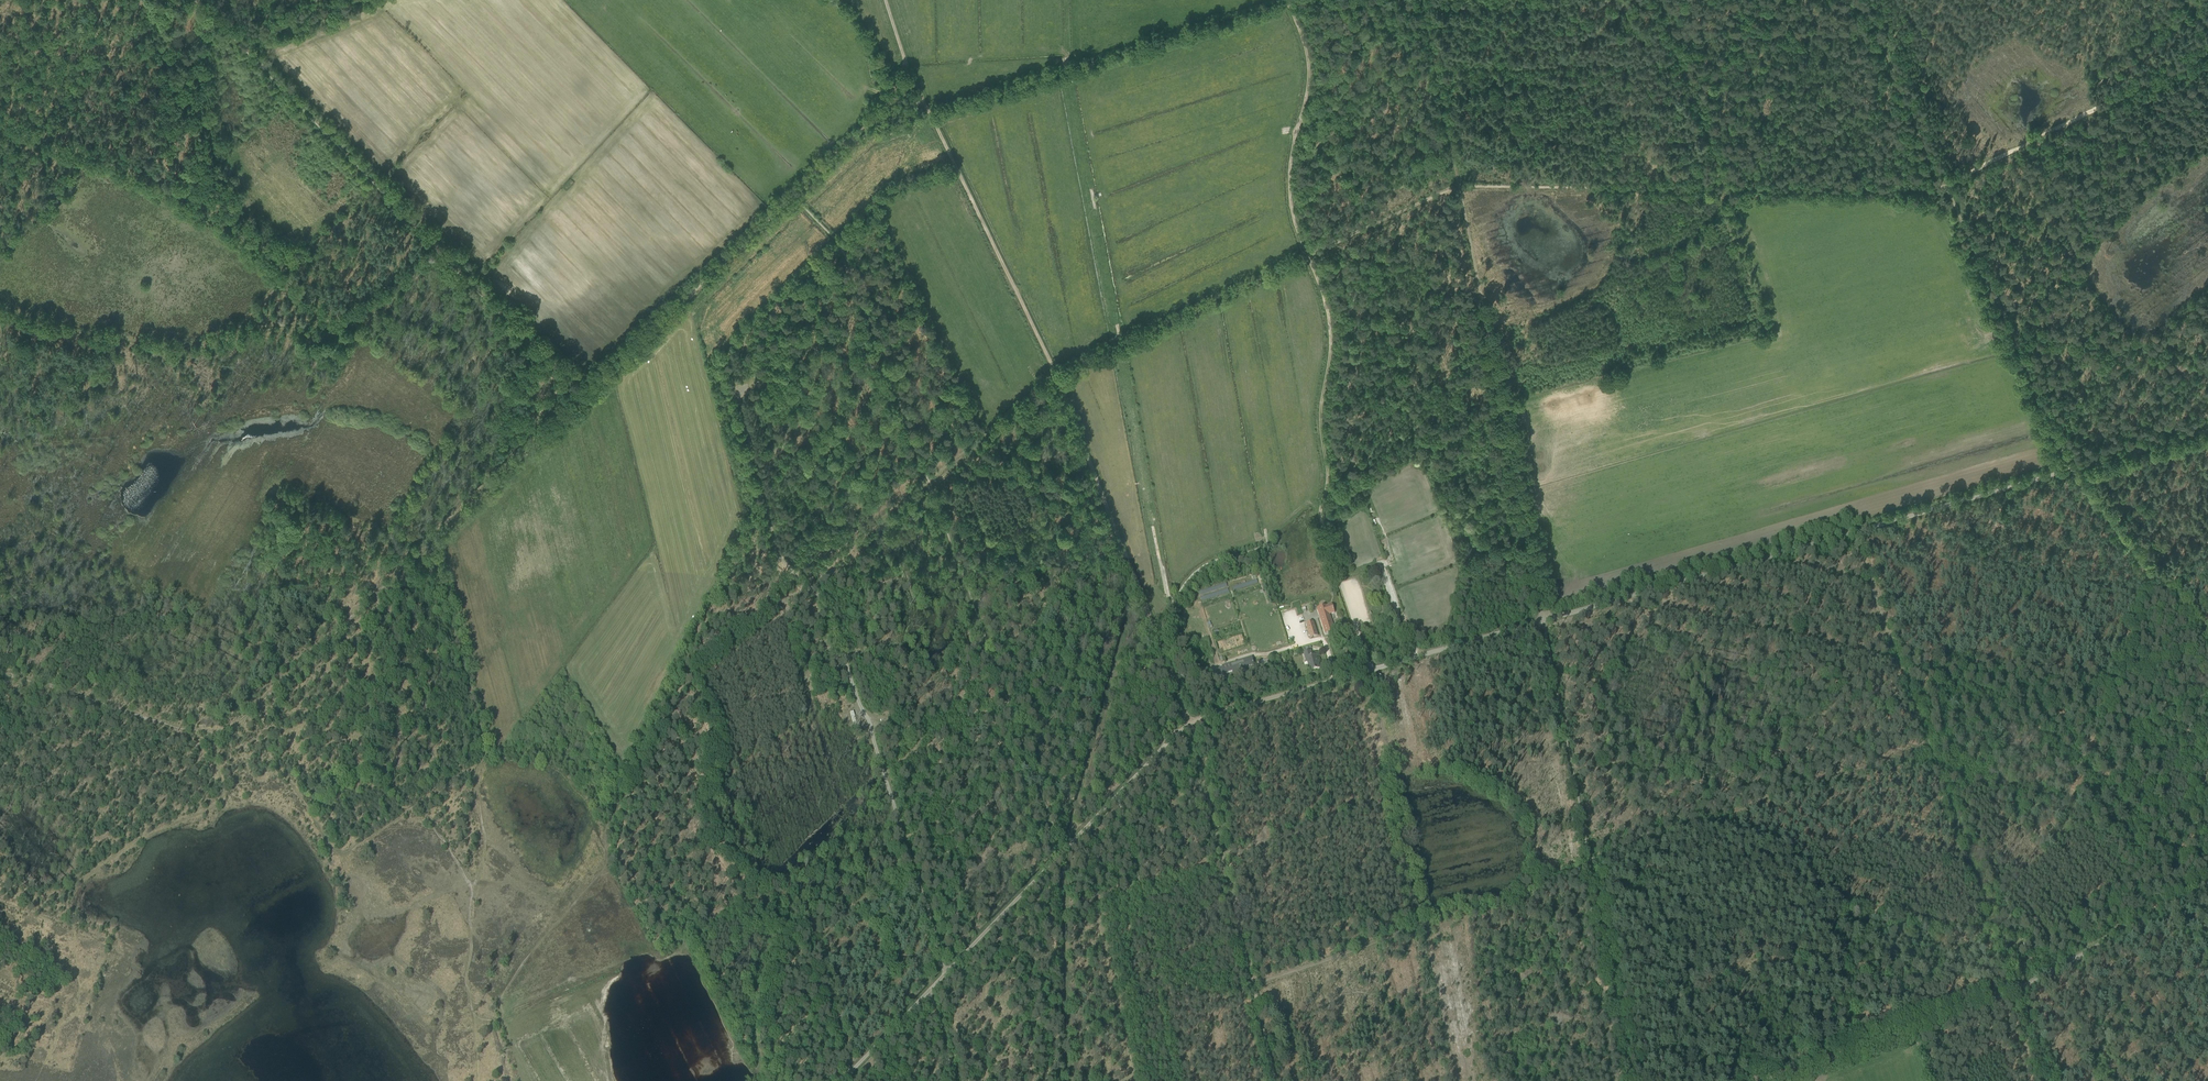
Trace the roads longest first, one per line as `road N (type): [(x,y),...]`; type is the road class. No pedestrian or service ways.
road 1 (unclassified): [(842,1080),(1190,723),(1856,525),(2207,431)]
road 2 (track): [(2207,52),(1931,184),(1462,186),(1055,378)]
road 3 (track): [(1424,0),(1634,1080)]
road 4 (track): [(1309,259),(1328,335),(1317,516),(1369,670),(1422,923)]
road 5 (track): [(473,1017),(466,981),(470,883),(485,844),(475,790),(448,788),(353,849),(336,851),(240,722)]
road 6 (track): [(1934,744),(1540,882),(1505,909),(1422,923)]
road 7 (track): [(220,21),(584,391)]
road 8 (track): [(1225,862),(1171,665),(1055,378)]
road 9 (track): [(2207,338),(2013,341),(2141,183),(2207,134)]
road 10 (track): [(240,722),(581,395)]
road 11 (track): [(439,253),(329,324),(170,347),(0,315)]
road 12 (track): [(584,391),(888,107),(928,110)]
road 13 (track): [(2152,567),(2075,469),(1939,183)]
road 14 (track): [(823,570),(946,972)]
road 15 (track): [(806,584),(776,544),(728,355),(838,242)]
road 16 (track): [(0,110),(223,231),(334,330)]
road 17 (track): [(1300,119),(1438,62),(1677,60)]
road 18 (track): [(760,894),(997,671)]
road 19 (track): [(2207,955),(2073,802),(2109,686)]
road 20 (track): [(760,894),(656,950),(473,1021)]
road 21 (track): [(1055,378),(928,110)]
road 22 (track): [(1770,1080),(2018,982)]
road 23 (track): [(1309,259),(1289,192),(1307,60),(1289,6)]
road 24 (track): [(429,541),(486,751),(475,790)]
road 25 (track): [(2018,982),(1934,744)]
road 26 (track): [(691,680),(717,735),(707,811),(714,841),(760,894)]
road 27 (track): [(1856,525),(1934,744)]
road 28 (track): [(5,675),(215,732)]
road 29 (track): [(2018,982),(2207,877)]
road 30 (track): [(1655,0),(1722,187)]
road 31 (track): [(760,894),(783,936),(764,1025),(784,1080)]
road 32 (track): [(2109,686),(1934,744)]
road 33 (track): [(1422,923),(1253,982)]
road 34 (track): [(1670,42),(1843,37)]
road 35 (track): [(691,680),(823,570)]
road 36 (track): [(928,481),(823,570)]
road 37 (track): [(2152,567),(2139,581),(2109,686)]
road 38 (track): [(1862,0),(1913,115)]
road 39 (track): [(1253,982),(1225,862)]

